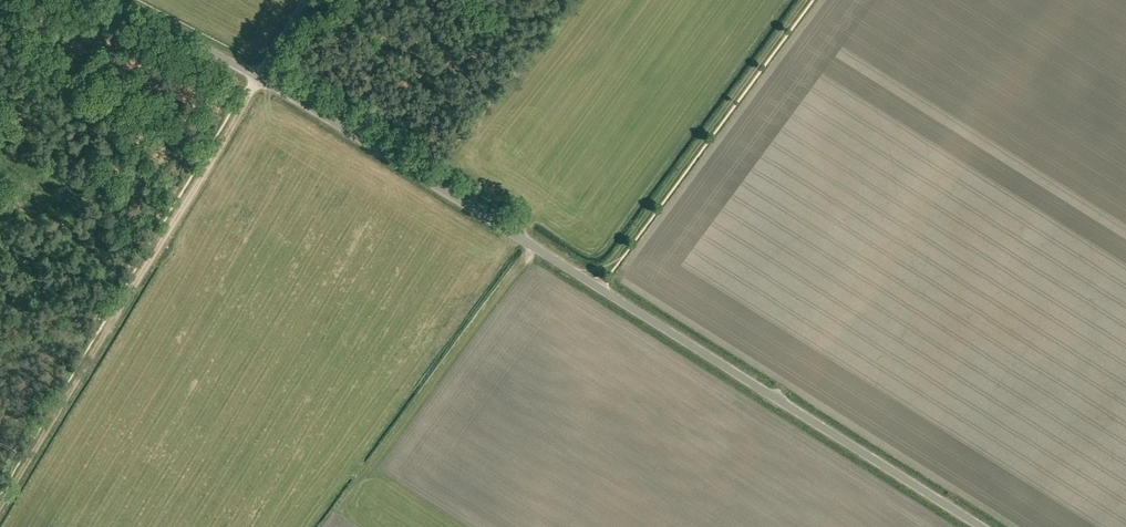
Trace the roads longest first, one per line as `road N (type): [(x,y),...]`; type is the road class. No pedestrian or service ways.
road 1 (unclassified): [(981,526),(257,75)]
road 2 (track): [(580,276),(612,260),(805,0)]
road 3 (track): [(257,75),(110,324)]
road 4 (track): [(110,324),(0,507)]
road 5 (unclassified): [(112,0),(257,75)]

